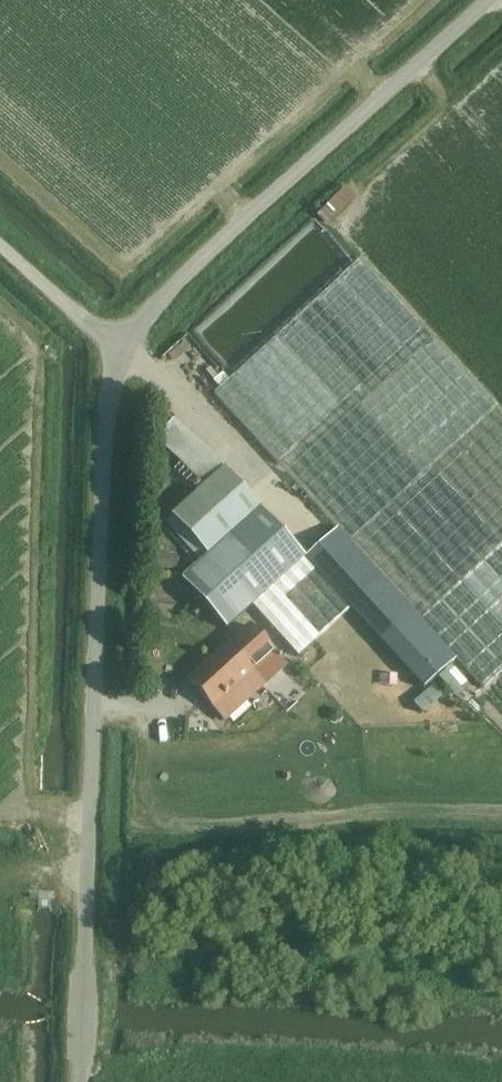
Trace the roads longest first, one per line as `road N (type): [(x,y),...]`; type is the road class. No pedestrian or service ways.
road 1 (unclassified): [(80,1081),(118,344)]
road 2 (unclassified): [(118,344),(492,0)]
road 3 (unclassified): [(0,240),(118,344)]

